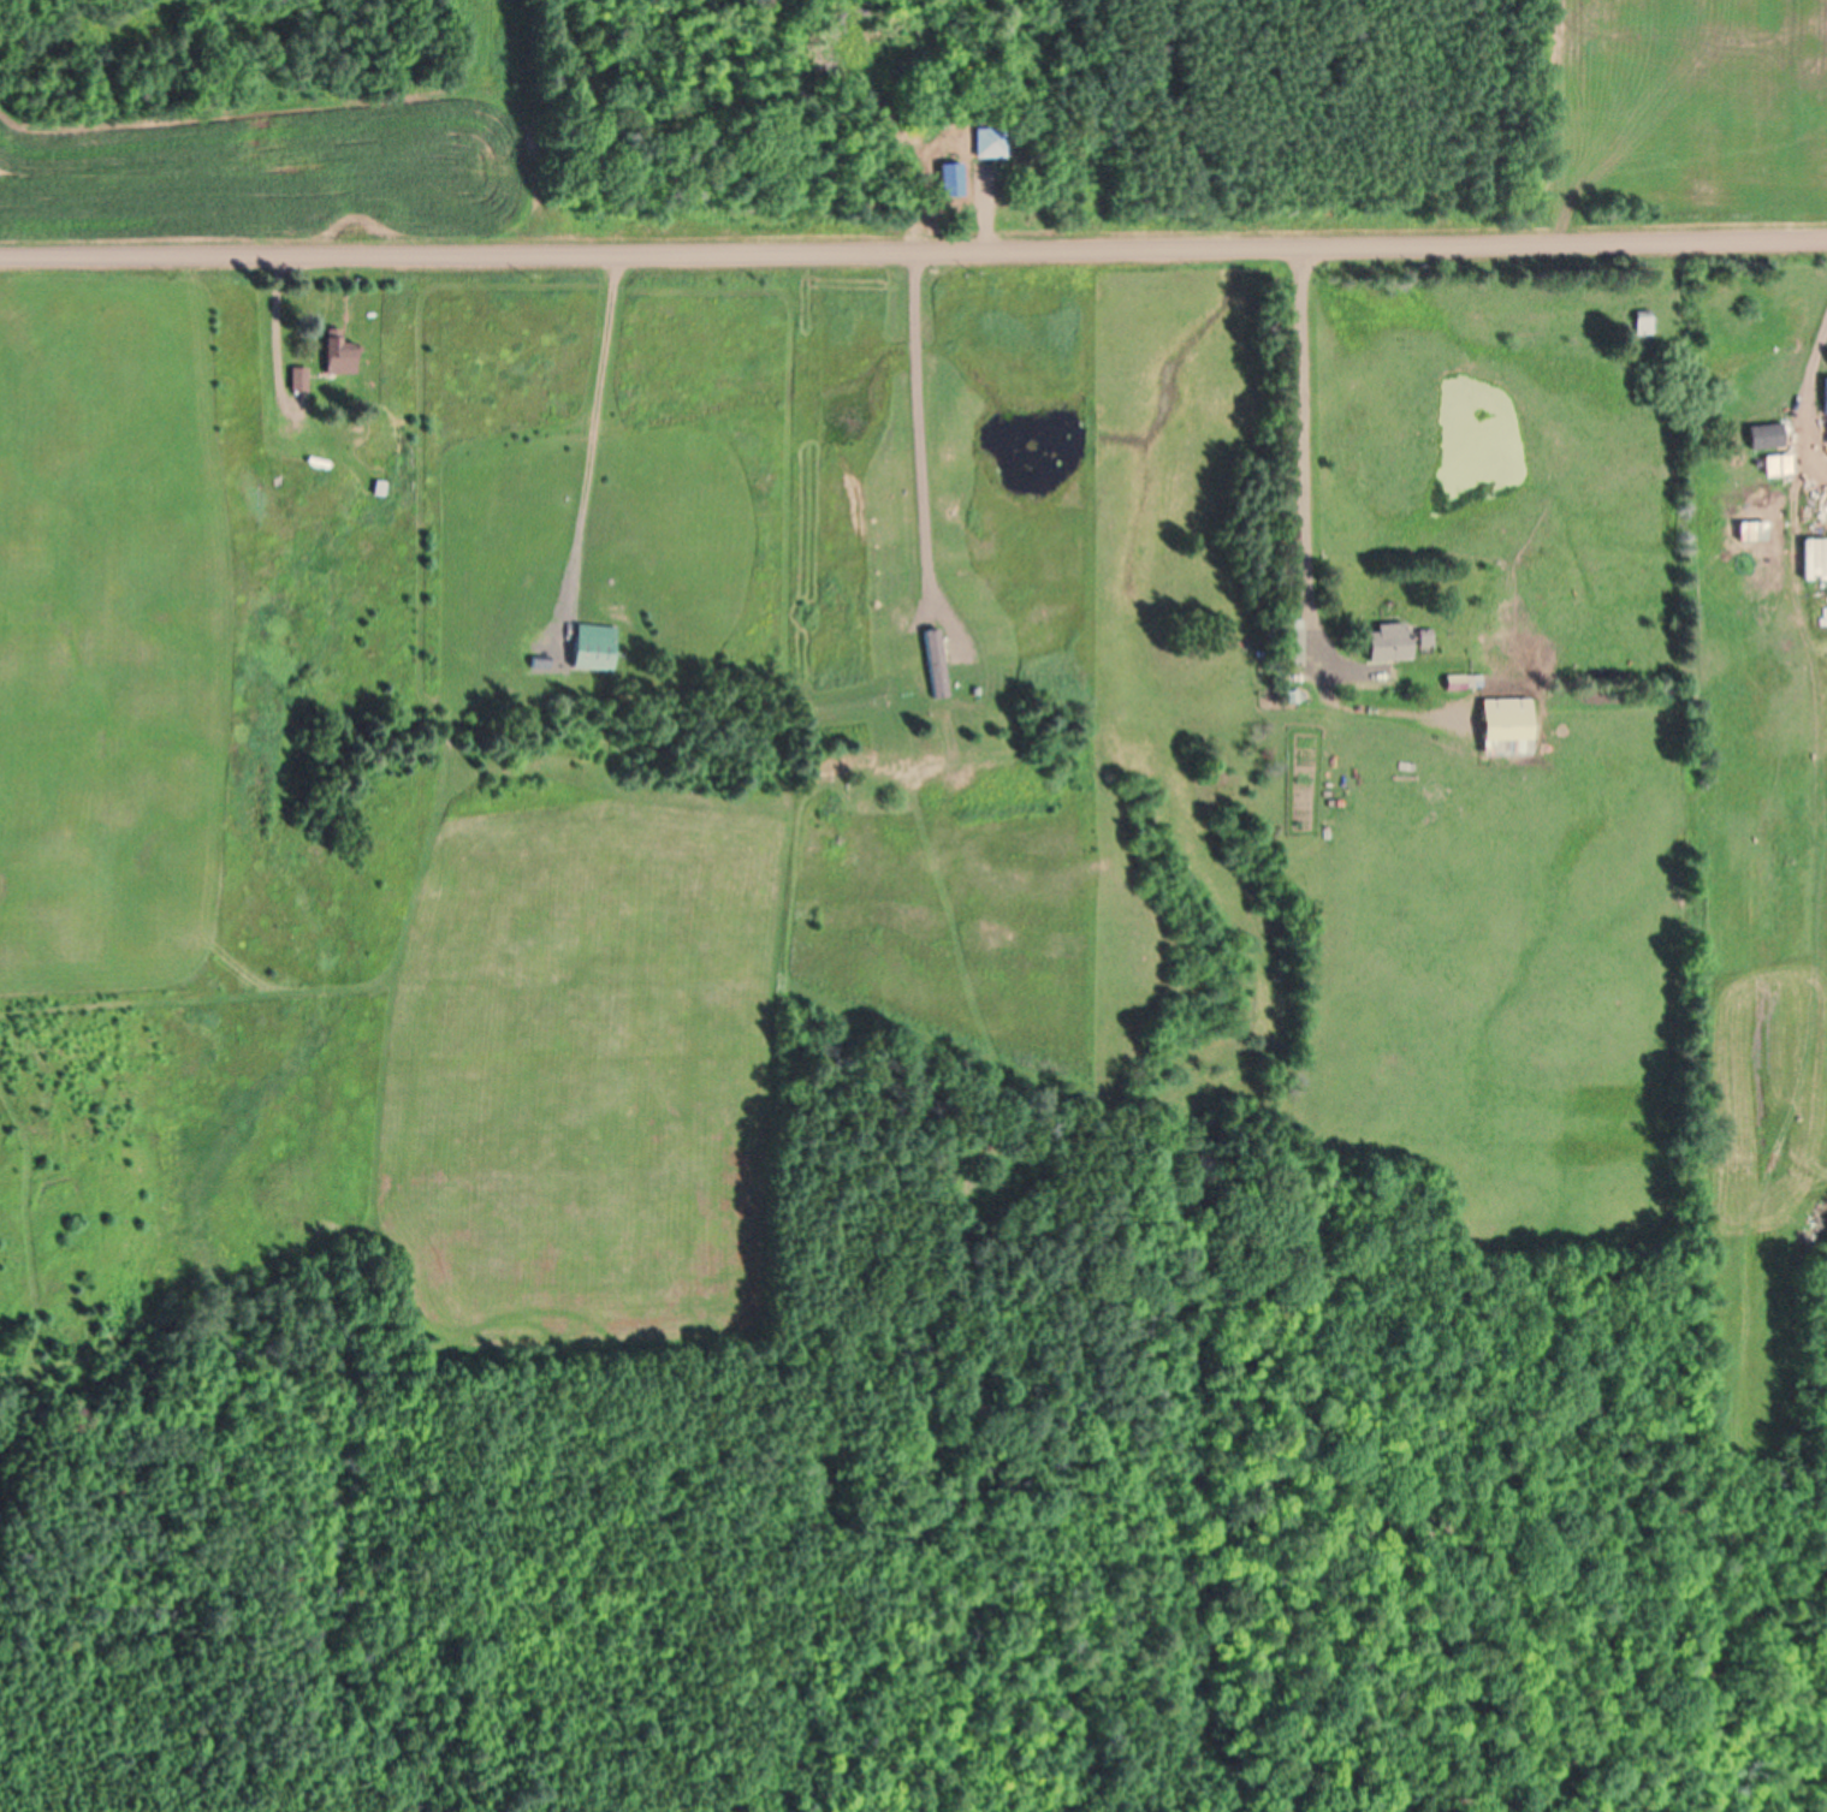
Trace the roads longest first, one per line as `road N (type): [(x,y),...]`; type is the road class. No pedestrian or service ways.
road 1 (residential): [(0,256),(919,259),(1826,241)]

